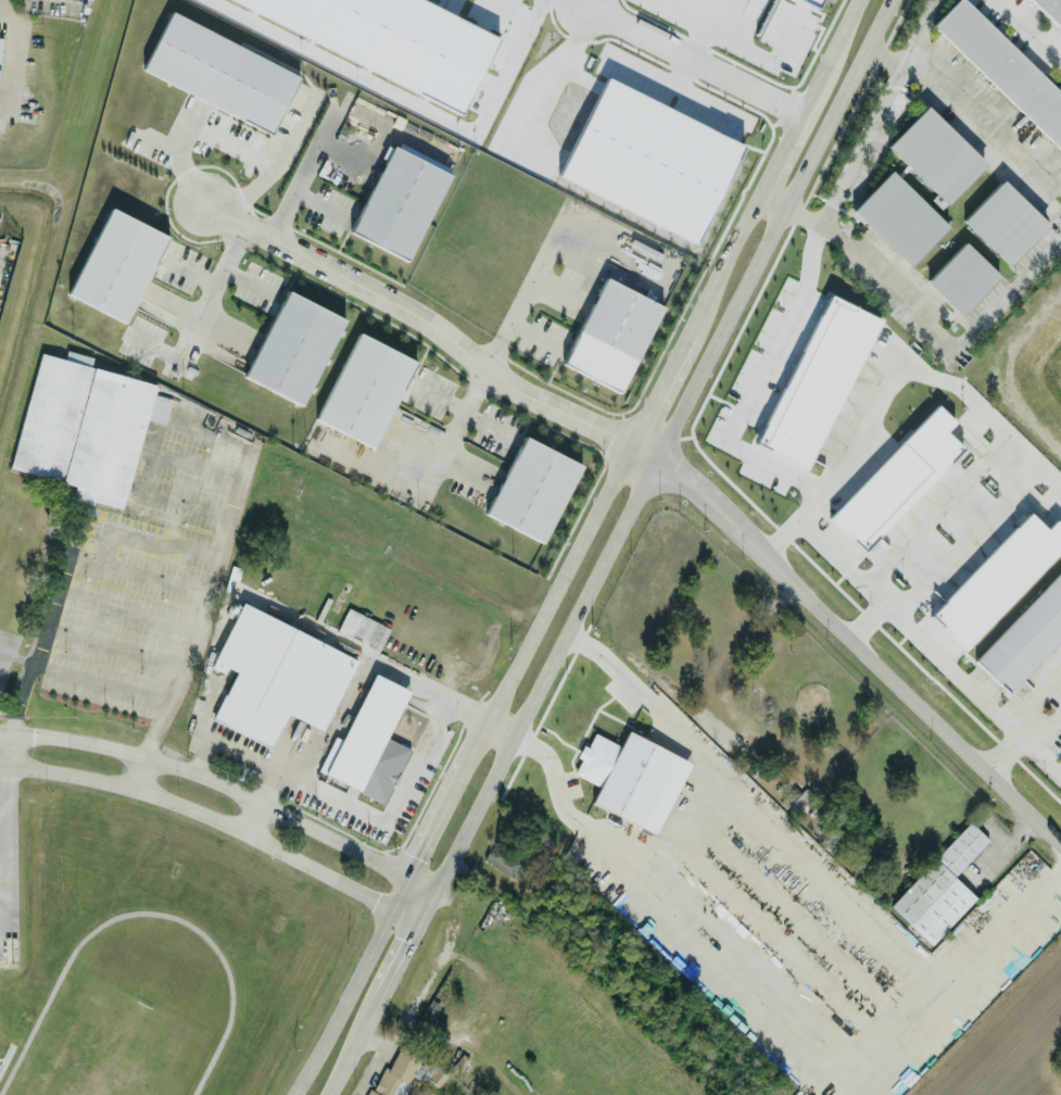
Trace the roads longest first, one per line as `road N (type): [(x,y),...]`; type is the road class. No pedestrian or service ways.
road 1 (tertiary): [(435,888),(889,0)]
road 2 (tertiary): [(857,0),(489,719)]
road 3 (residential): [(657,454),(531,395),(420,315),(205,203)]
road 4 (residential): [(435,888),(194,769),(75,739),(0,730)]
road 5 (residential): [(1060,843),(736,526)]
road 6 (residential): [(0,768),(141,788),(244,828),(419,919)]
road 7 (tertiary): [(409,874),(293,1094)]
road 8 (tertiary): [(489,719),(409,874)]
road 9 (tertiary): [(362,1031),(435,888)]

